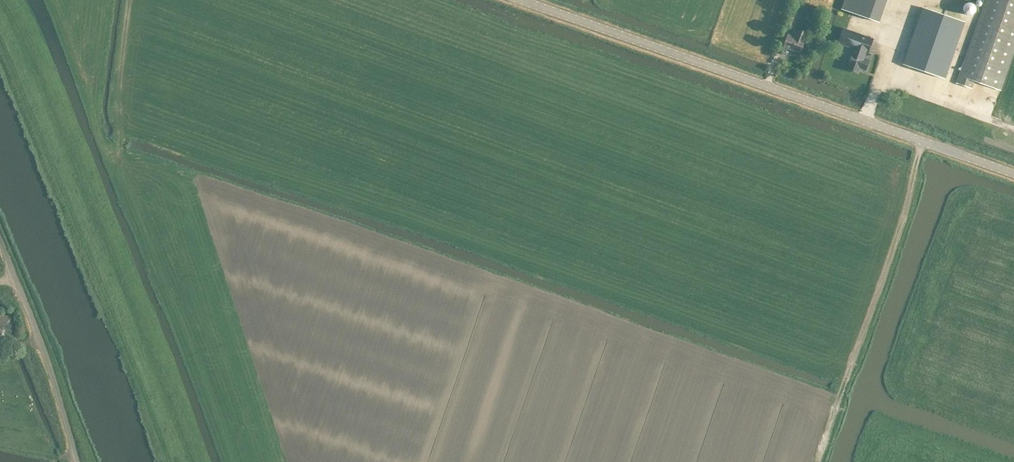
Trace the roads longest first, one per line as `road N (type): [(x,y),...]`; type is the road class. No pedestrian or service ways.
road 1 (tertiary): [(1013,173),(524,0)]
road 2 (unclassified): [(77,461),(0,242)]

